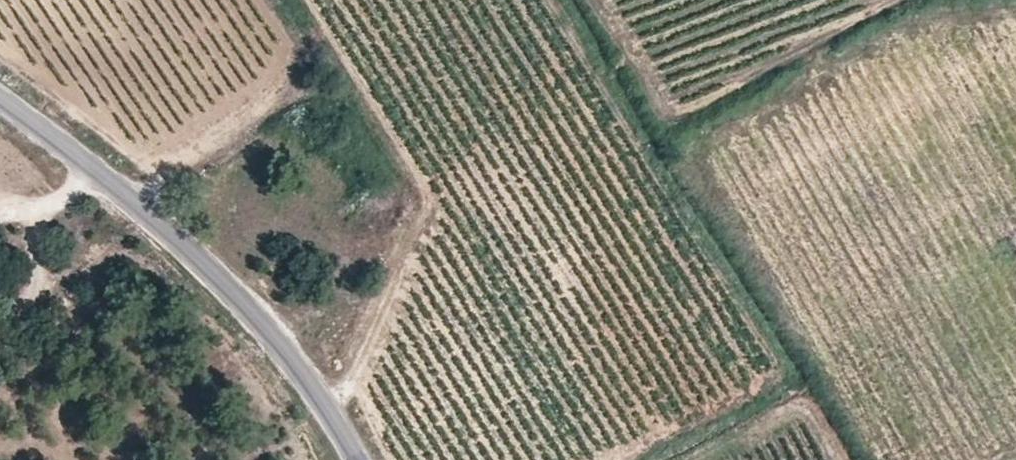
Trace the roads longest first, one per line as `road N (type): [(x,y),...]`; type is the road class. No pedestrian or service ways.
road 1 (tertiary): [(0,105),(130,202),(258,327),(353,459)]
road 2 (track): [(0,326),(34,281),(37,212)]

